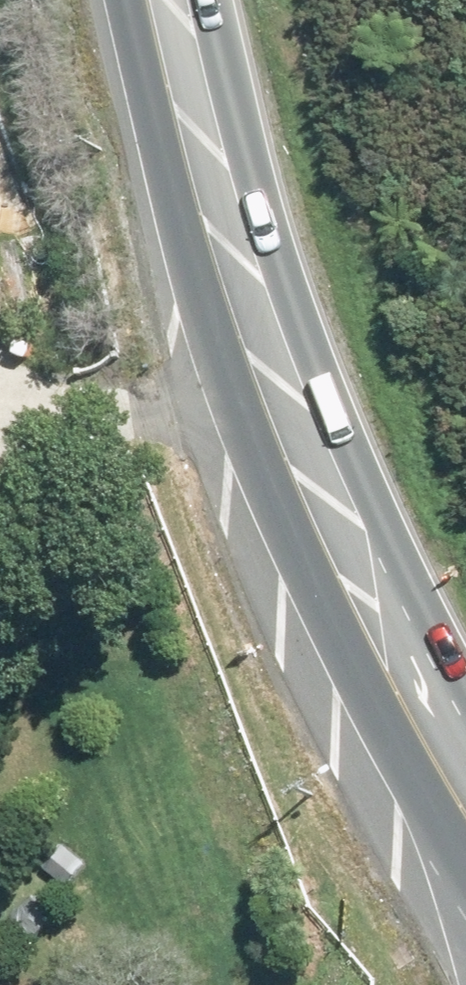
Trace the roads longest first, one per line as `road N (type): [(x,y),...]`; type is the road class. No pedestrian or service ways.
road 1 (secondary): [(445,757),(342,616),(269,471),(166,160),(129,0)]
road 2 (secondary): [(219,0),(256,160),(370,547),(445,757)]

